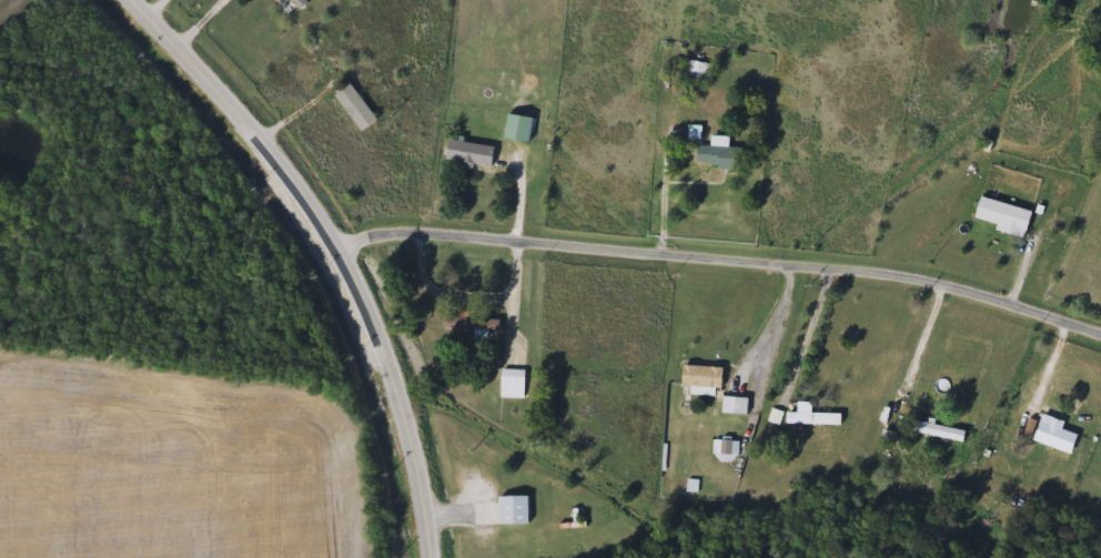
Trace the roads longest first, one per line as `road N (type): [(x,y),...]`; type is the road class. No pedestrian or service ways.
road 1 (residential): [(1100,337),(947,287),(883,276),(382,231),(334,241)]
road 2 (secondary): [(134,0),(256,133),(334,241),(405,416),(429,557)]

